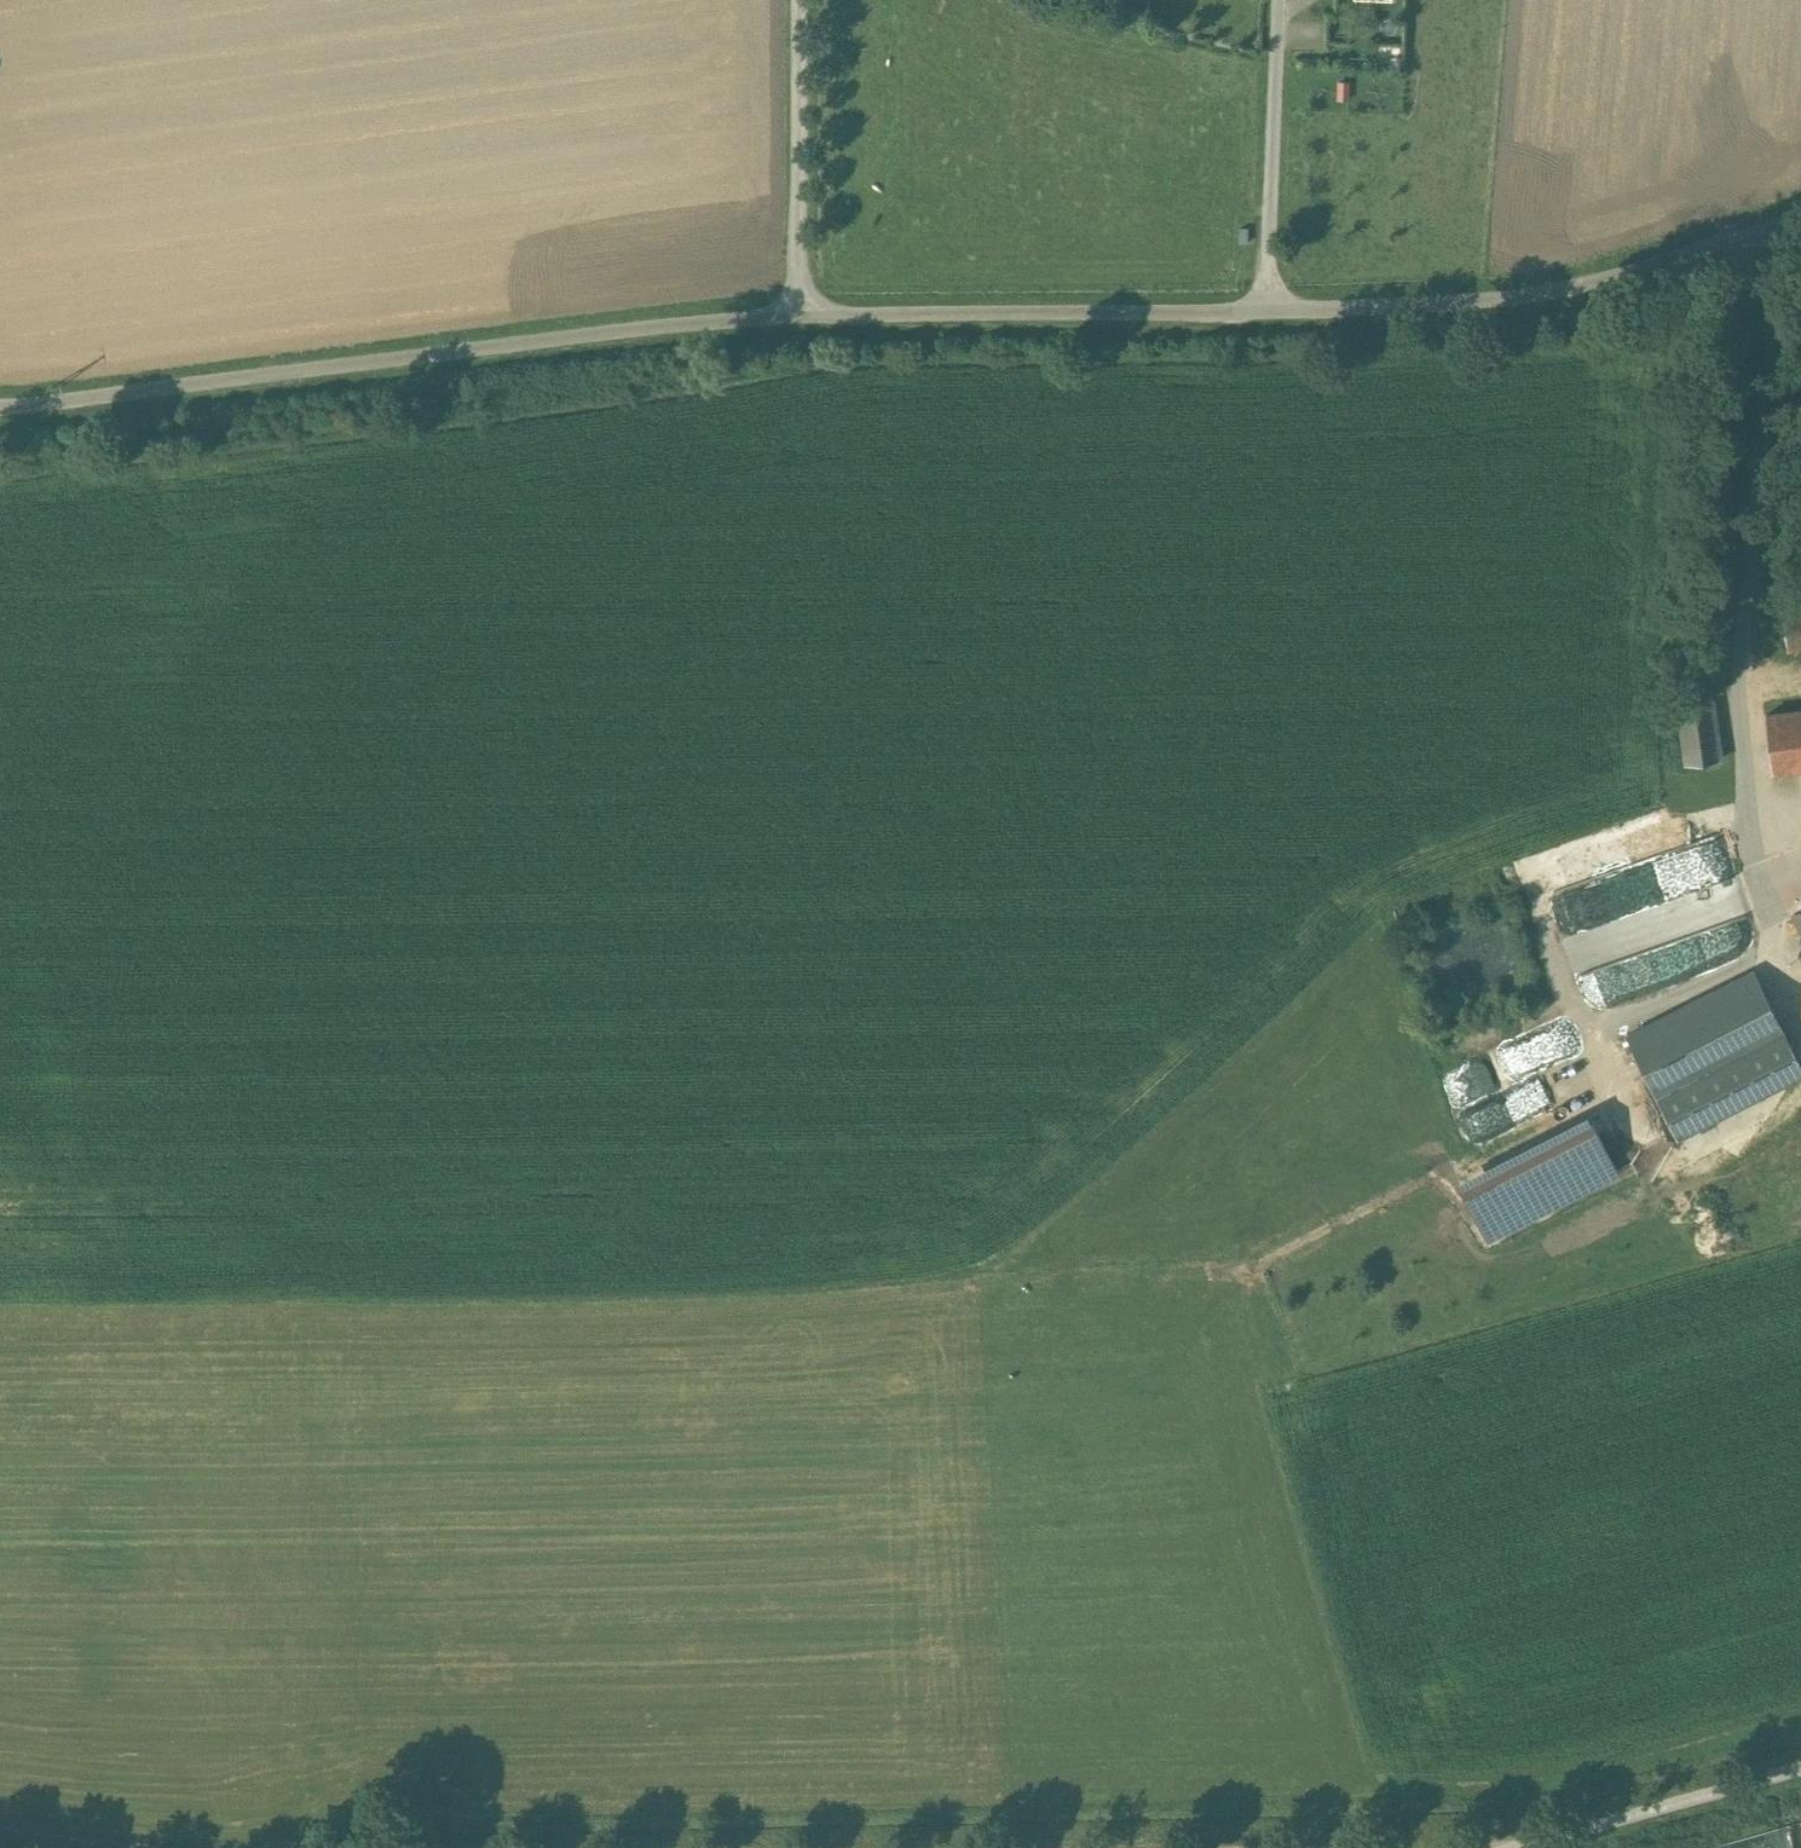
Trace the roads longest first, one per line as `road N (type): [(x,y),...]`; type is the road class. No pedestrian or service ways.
road 1 (unclassified): [(1800,217),(1549,293),(1498,299),(615,330),(0,404)]

